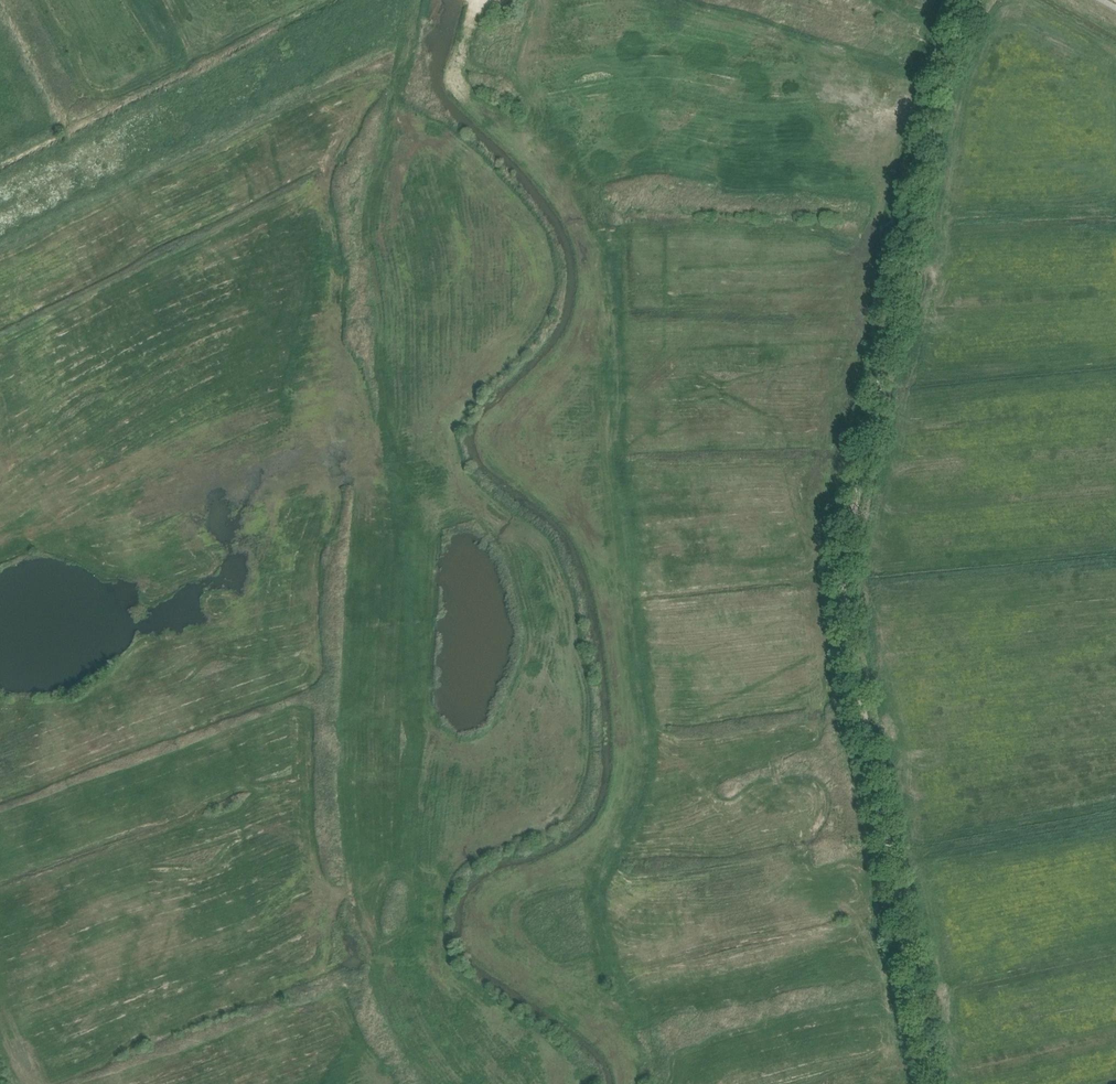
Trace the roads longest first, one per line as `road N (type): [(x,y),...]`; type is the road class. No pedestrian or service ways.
road 1 (track): [(982,0),(940,81),(844,563),(938,1083)]

